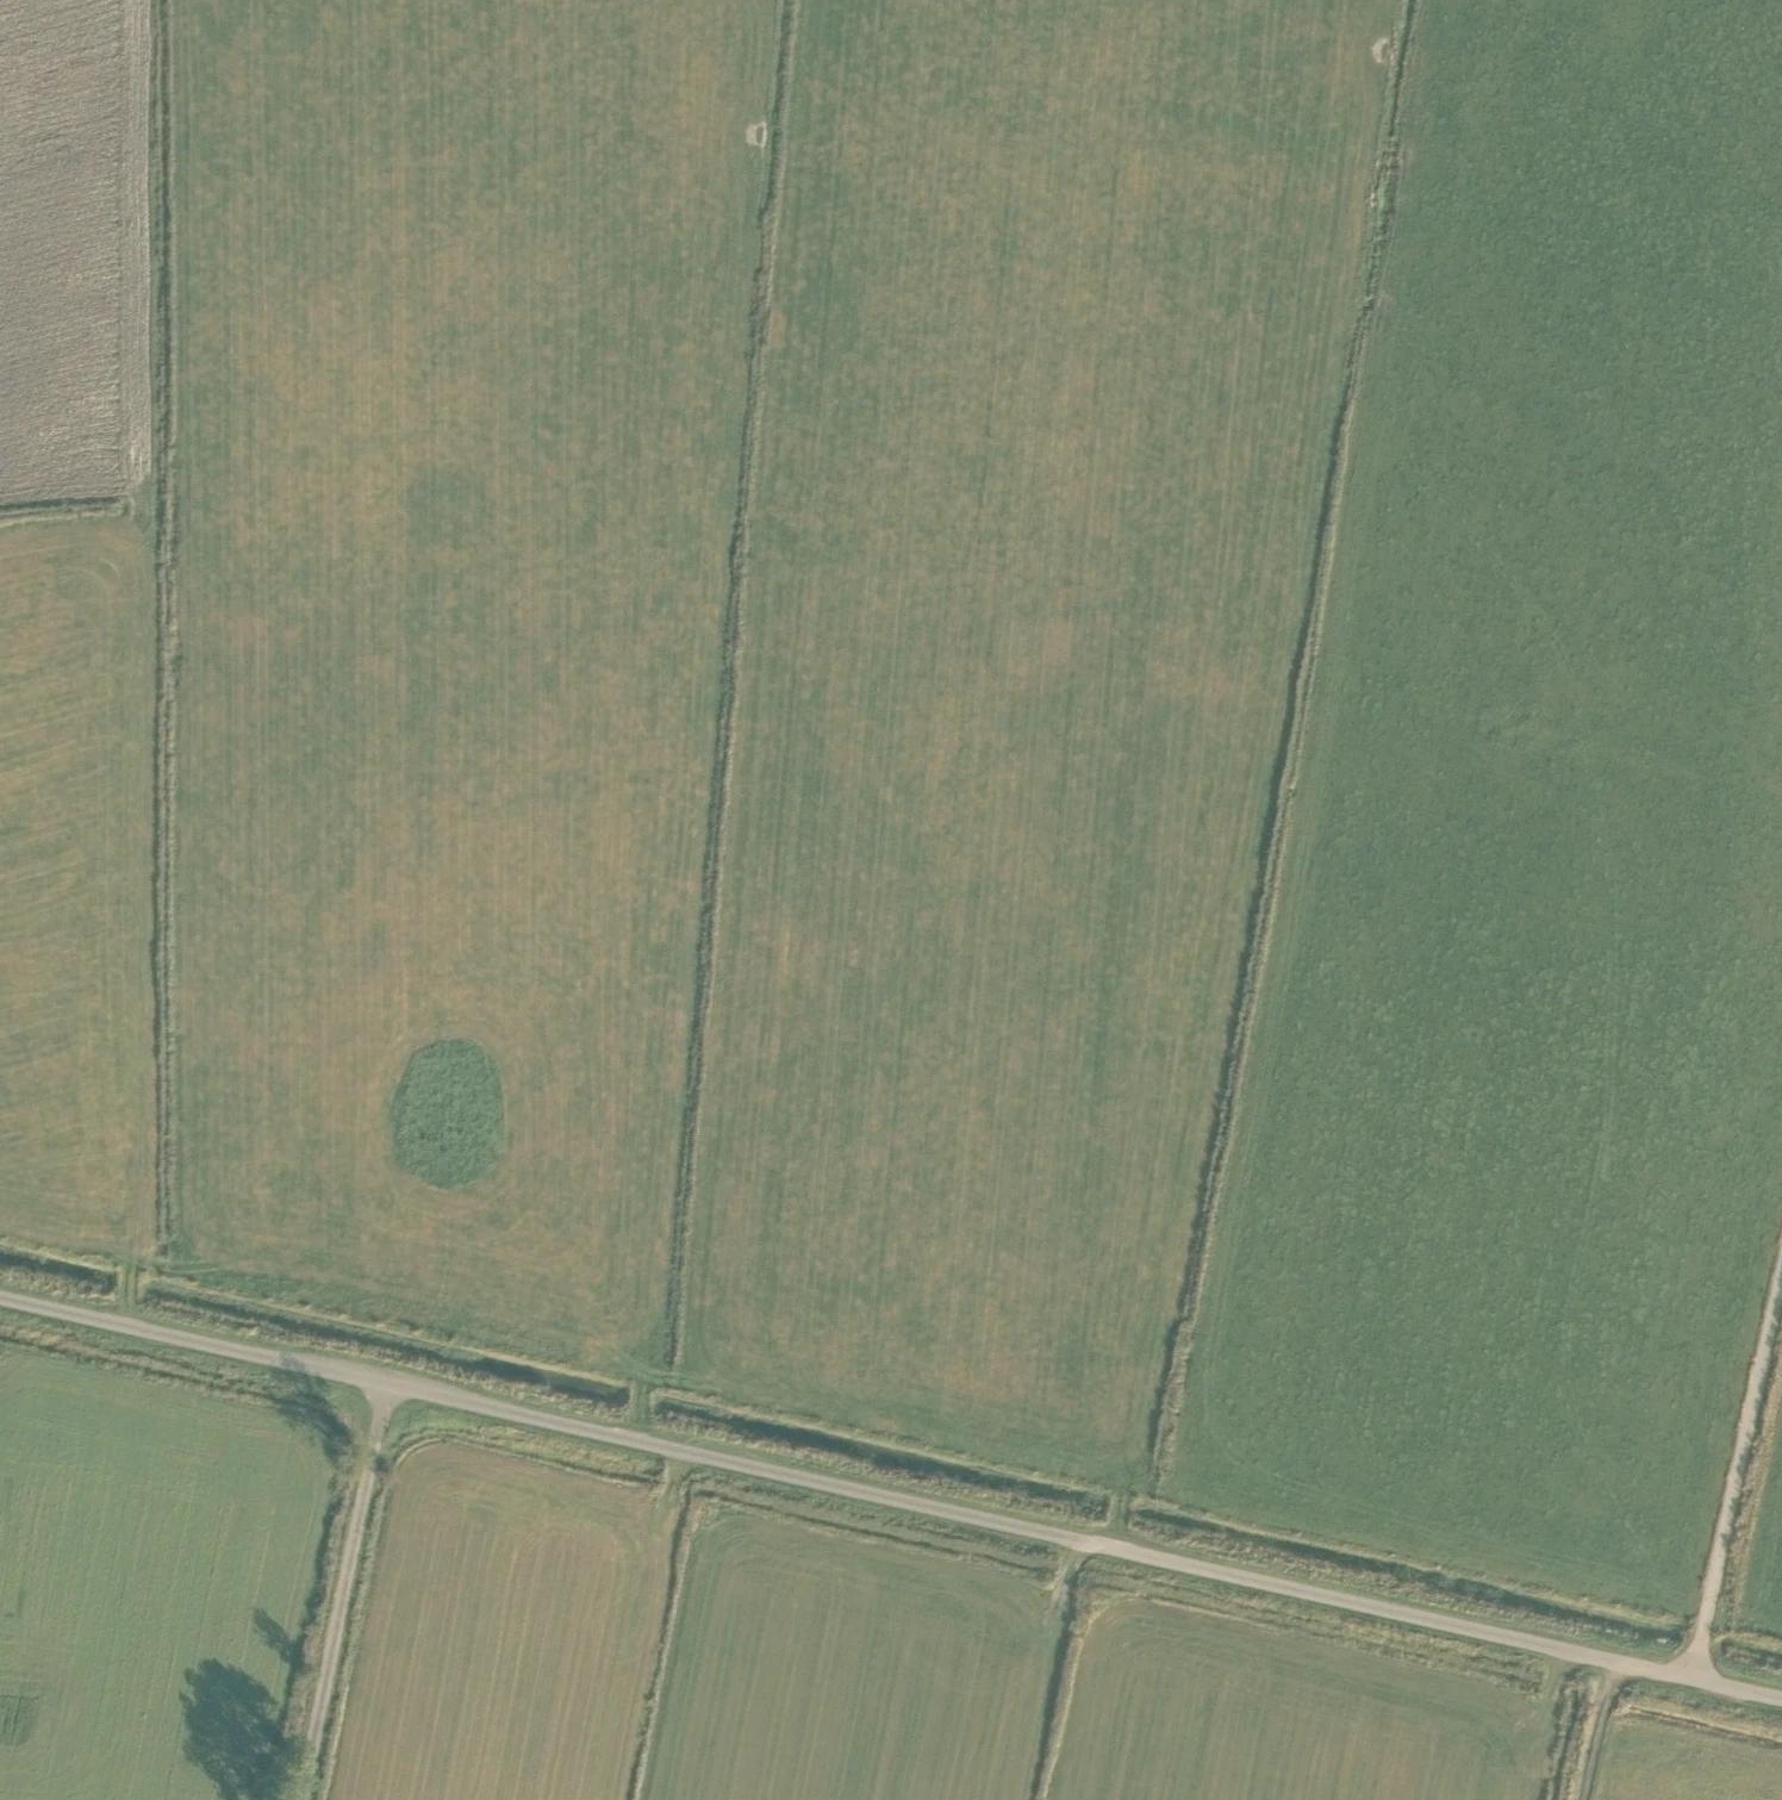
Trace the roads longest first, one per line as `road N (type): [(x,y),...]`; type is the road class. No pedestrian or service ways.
road 1 (unclassified): [(1781,1701),(0,1303)]

